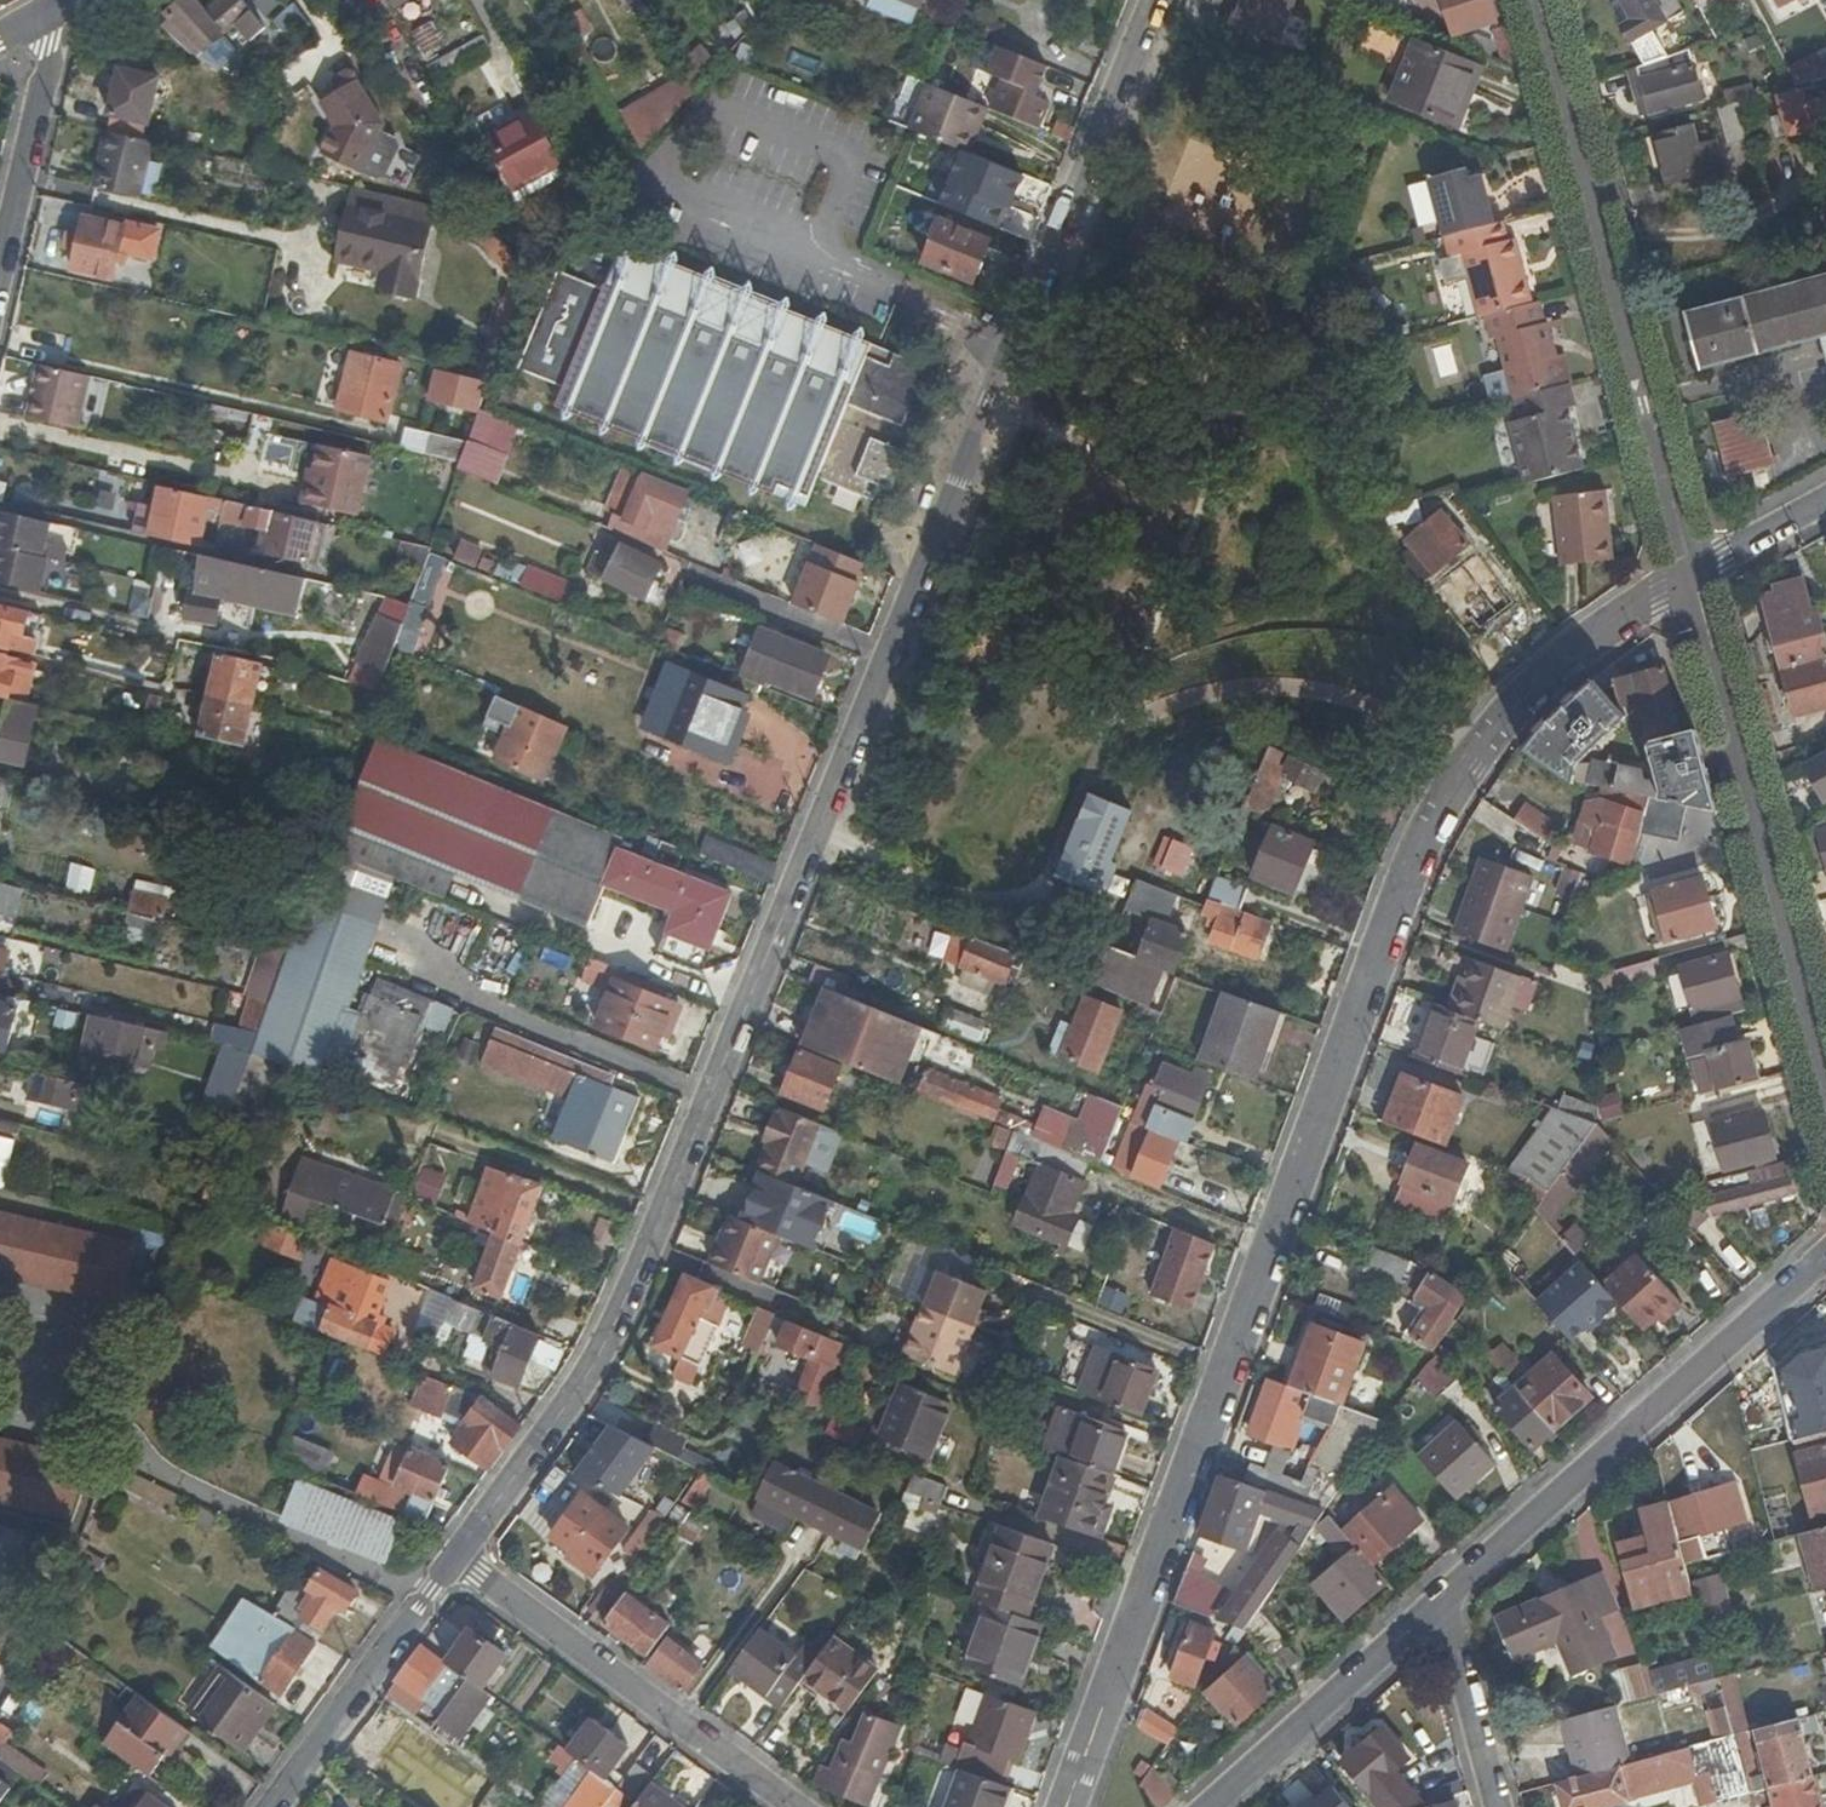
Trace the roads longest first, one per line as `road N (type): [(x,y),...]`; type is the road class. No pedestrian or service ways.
road 1 (residential): [(1065,1806),(1438,805),(1520,696),(1690,571)]
road 2 (residential): [(456,1563),(602,1360),(888,653)]
road 3 (residential): [(888,653),(1152,0)]
road 4 (residential): [(1537,0),(1690,571)]
road 5 (residential): [(1690,571),(1825,1081)]
road 6 (residential): [(1434,1605),(1825,1252)]
road 7 (residential): [(784,1806),(456,1563)]
road 8 (residential): [(1208,1806),(1434,1605)]
road 9 (residential): [(281,1806),(456,1563)]
road 10 (residential): [(0,259),(65,2)]
road 11 (residential): [(1498,1806),(1449,1627),(1434,1605)]
road 12 (residential): [(888,653),(693,577)]
road 13 (residential): [(1825,499),(1696,568)]

